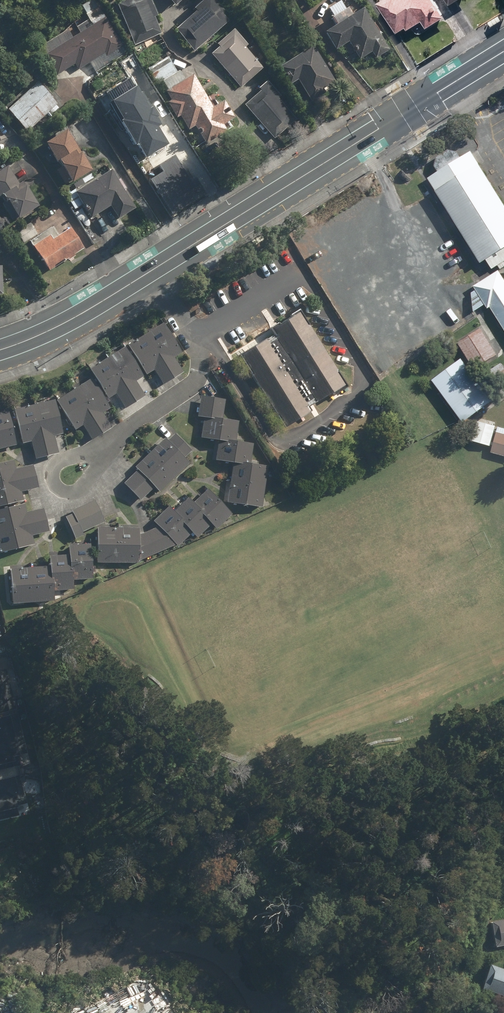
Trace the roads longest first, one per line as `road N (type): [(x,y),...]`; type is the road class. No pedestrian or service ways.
road 1 (secondary): [(155,269),(503,52)]
road 2 (residential): [(105,450),(200,373),(199,347),(155,269)]
road 3 (secondary): [(0,351),(155,269)]

